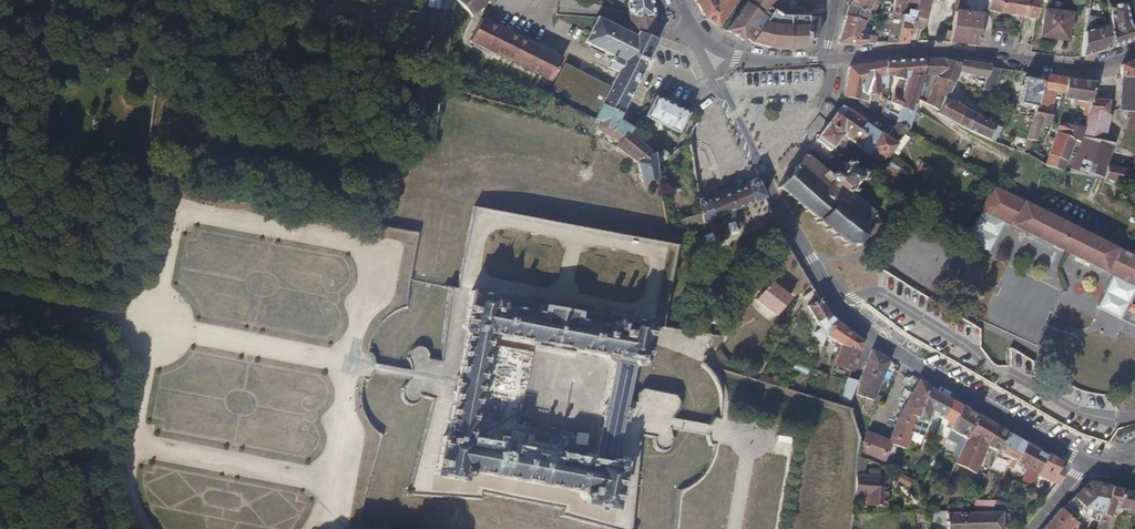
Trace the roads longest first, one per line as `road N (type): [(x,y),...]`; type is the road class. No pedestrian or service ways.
road 1 (residential): [(1084,463),(959,393),(839,308),(734,117)]
road 2 (track): [(308,528),(323,514),(370,243),(176,206)]
road 3 (secondary): [(826,60),(953,58),(1079,72),(1134,53)]
road 4 (track): [(737,528),(753,440),(625,416)]
road 5 (track): [(152,328),(121,483),(142,528)]
road 6 (track): [(129,443),(328,484)]
road 7 (track): [(176,206),(152,328)]

